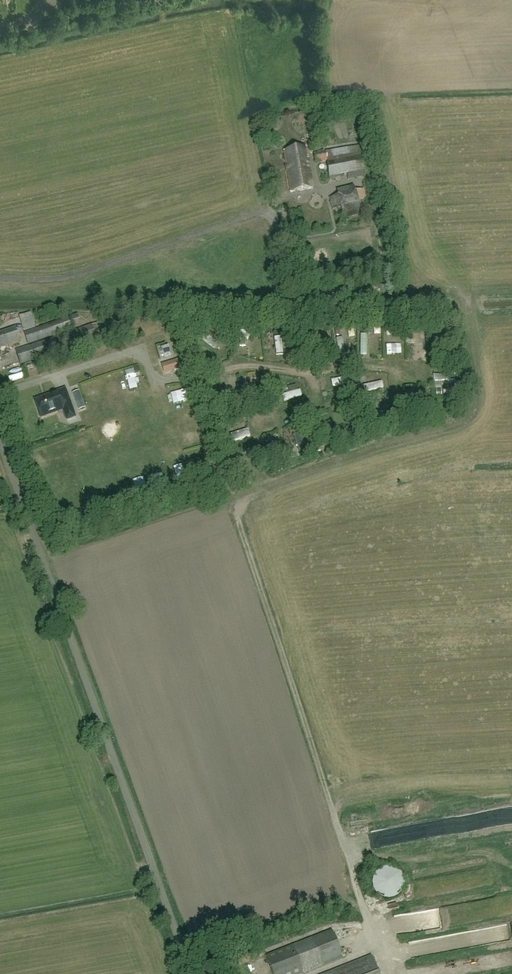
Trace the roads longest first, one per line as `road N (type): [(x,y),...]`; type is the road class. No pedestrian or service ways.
road 1 (unclassified): [(191,973),(0,440)]

